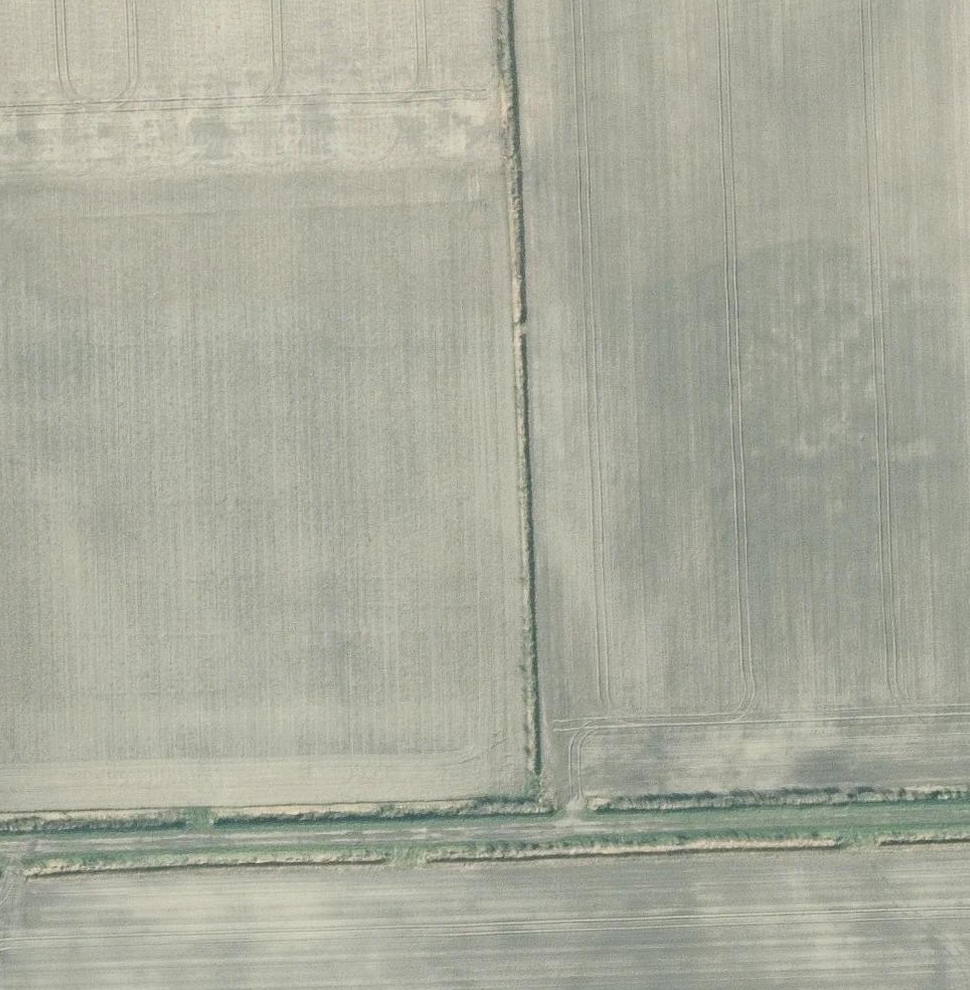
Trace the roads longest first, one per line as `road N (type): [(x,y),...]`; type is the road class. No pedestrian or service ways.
road 1 (track): [(969,814),(0,847)]

